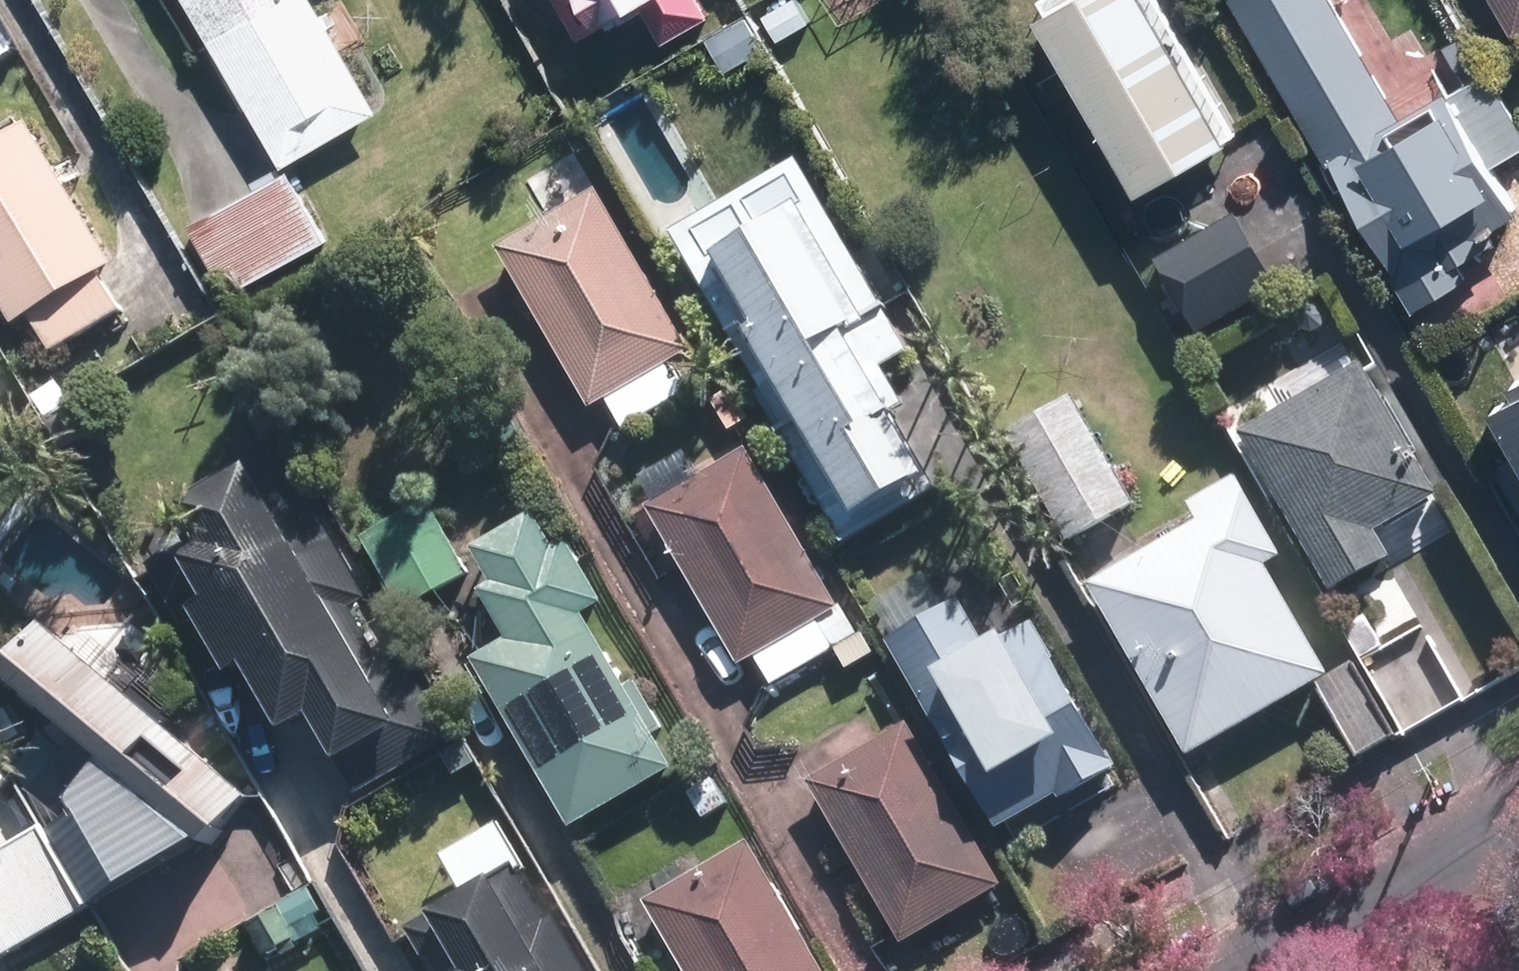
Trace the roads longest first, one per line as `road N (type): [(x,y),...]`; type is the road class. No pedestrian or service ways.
road 1 (residential): [(1518,824),(1265,970)]

